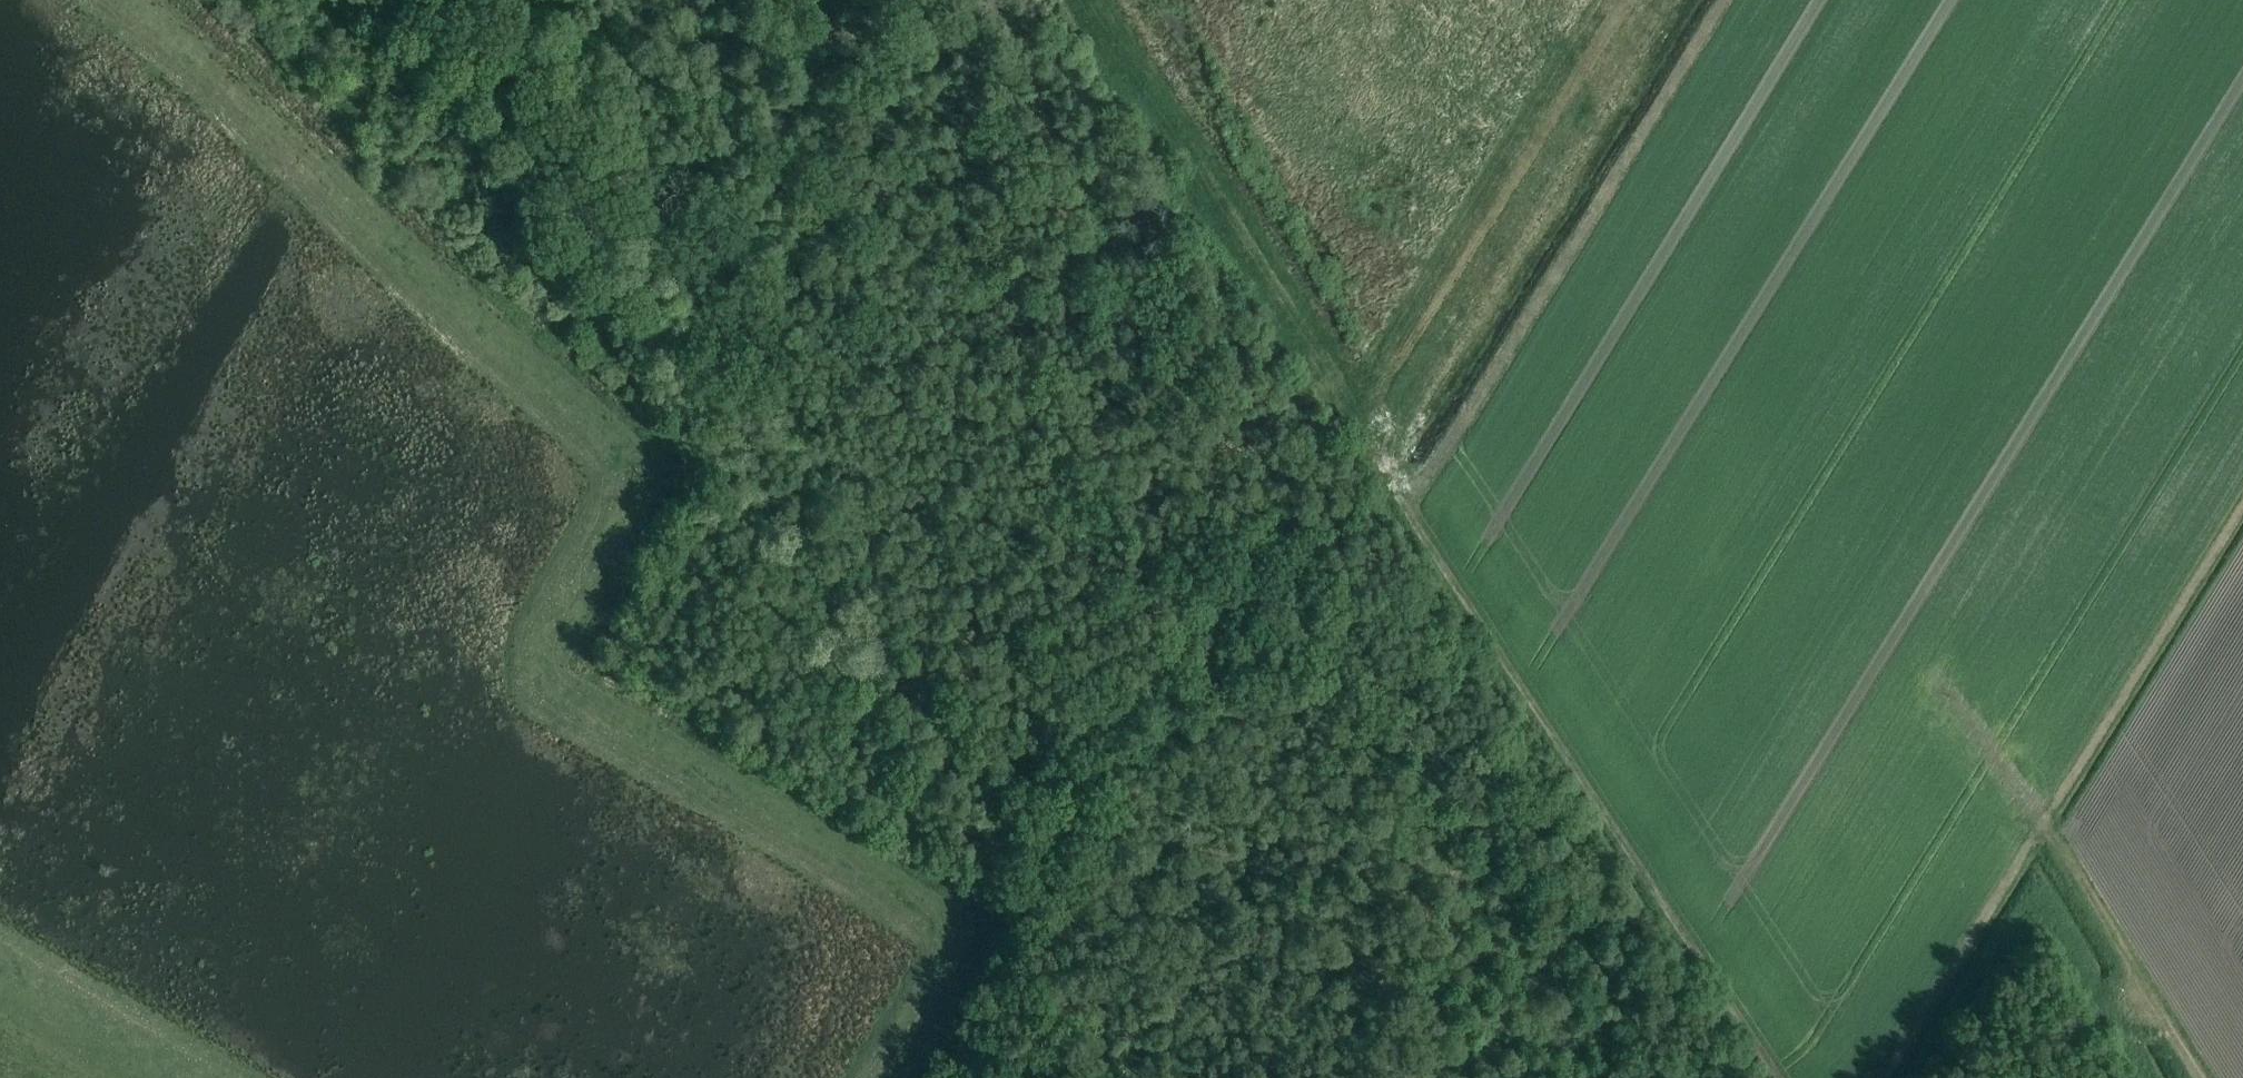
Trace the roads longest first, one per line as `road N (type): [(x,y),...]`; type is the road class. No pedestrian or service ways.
road 1 (track): [(1730,0),(1434,474)]
road 2 (track): [(2204,1077),(2054,840)]

